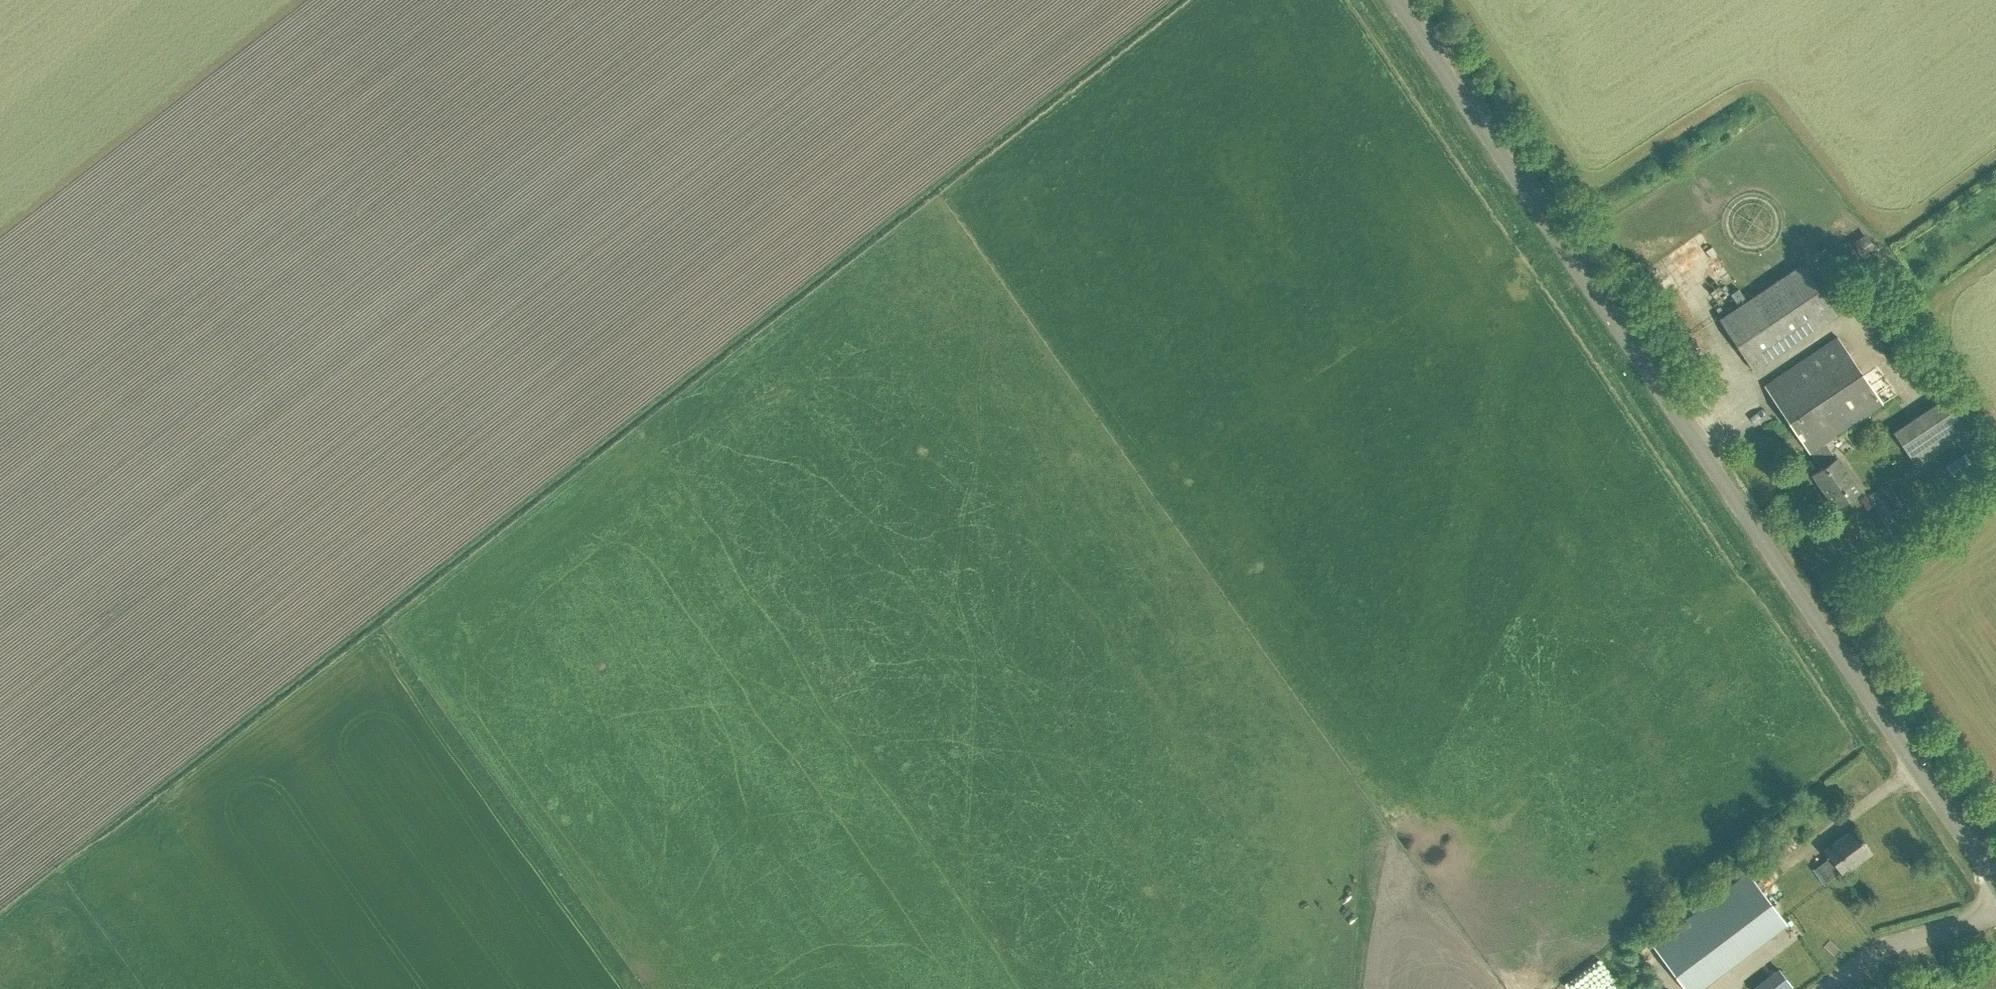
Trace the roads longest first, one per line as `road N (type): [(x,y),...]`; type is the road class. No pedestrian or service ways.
road 1 (unclassified): [(1995,883),(1397,0)]

